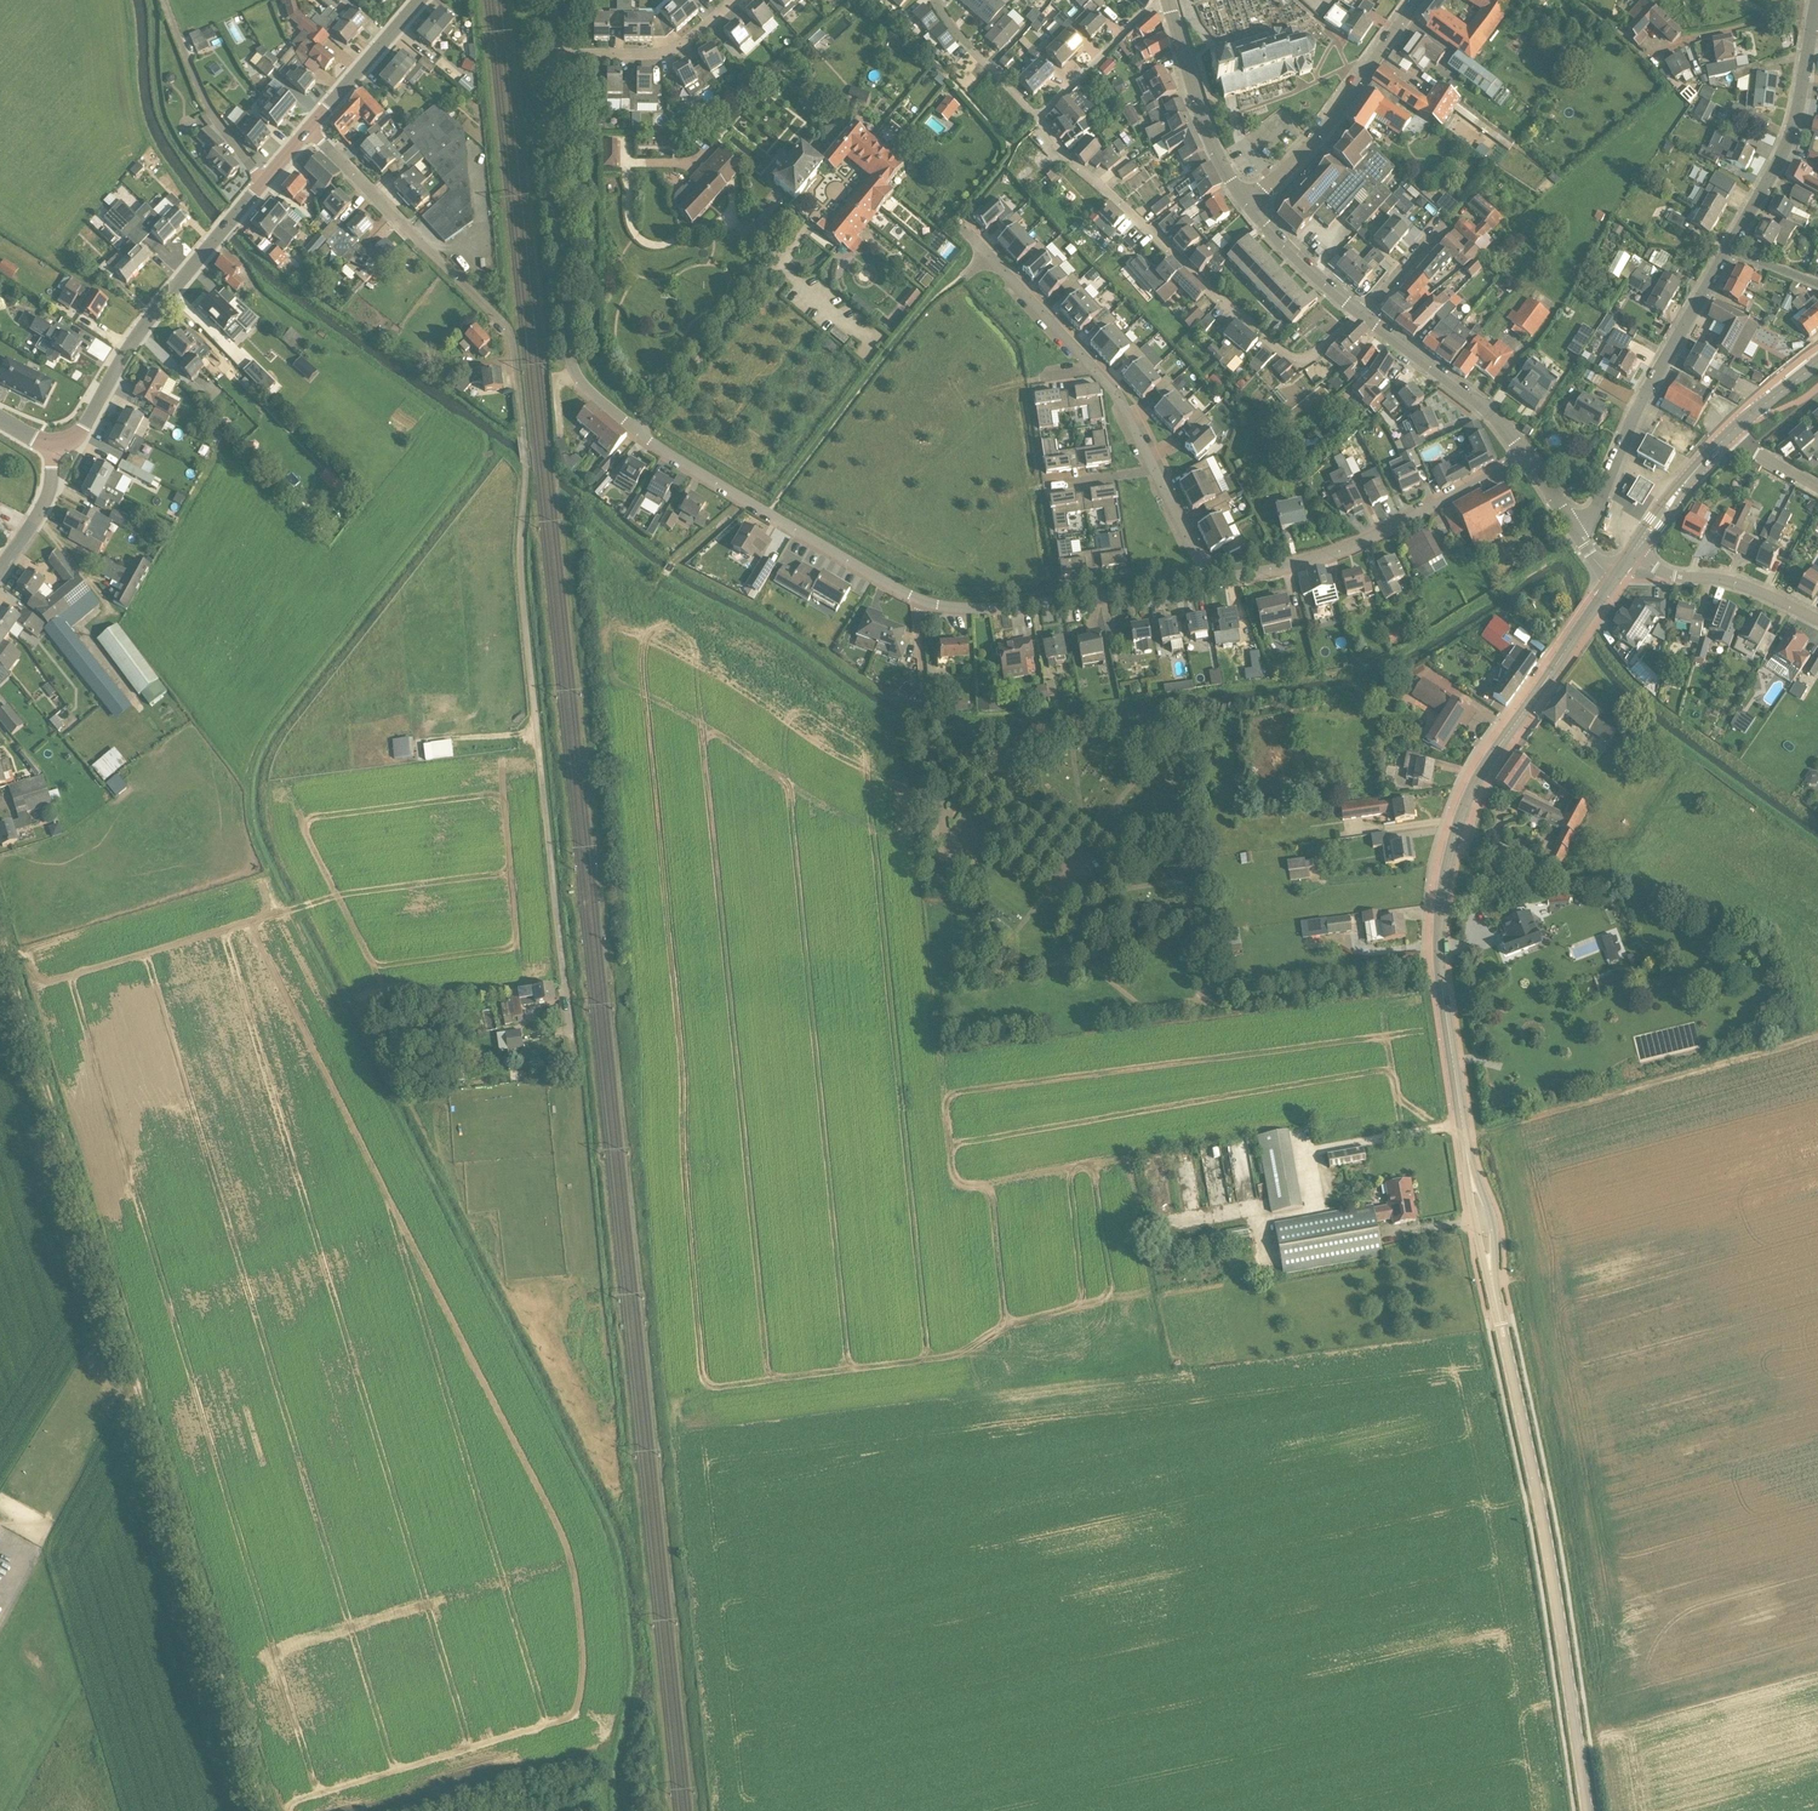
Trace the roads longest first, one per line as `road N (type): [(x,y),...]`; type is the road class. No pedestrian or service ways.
road 1 (unclassified): [(554,964),(521,582),(526,461),(510,349),(490,308),(309,128)]
road 2 (track): [(264,1810),(0,948)]
road 3 (tertiary): [(1468,1168),(1440,934),(1462,816),(1482,771),(1618,574)]
road 4 (tertiary): [(1589,1810),(1553,1579),(1491,1273)]
road 5 (residential): [(1037,117),(1071,163),(1277,351),(1313,357),(1360,312)]
road 6 (residential): [(571,366),(582,385),(654,447),(916,599)]
road 7 (tertiary): [(58,446),(84,428),(141,328),(309,128)]
road 8 (residential): [(1069,872),(930,762),(916,599)]
road 9 (residential): [(1210,581),(1307,565),(1525,461)]
road 10 (residential): [(1572,527),(1591,517),(1651,380),(1728,250)]
road 11 (unclassified): [(571,366),(548,156),(553,54)]
road 12 (residential): [(916,599),(1009,609),(1210,581)]
road 13 (residential): [(1249,205),(1334,120),(1417,0)]
road 14 (residential): [(1728,250),(1786,145),(1817,10)]
road 15 (residential): [(1525,461),(1477,400),(1360,312)]
road 16 (residential): [(1249,205),(1214,147),(1171,0)]
road 17 (residential): [(1817,623),(1756,592),(1662,572),(1636,550)]
road 18 (residential): [(553,54),(674,51),(732,0)]
road 19 (residential): [(1166,0),(1037,117)]
road 20 (tertiary): [(309,128),(419,0)]
road 21 (residential): [(990,254),(1096,370)]
road 22 (residential): [(934,0),(1037,117)]
road 23 (residential): [(1360,312),(1249,205)]
road 24 (residential): [(1156,471),(1210,581)]

